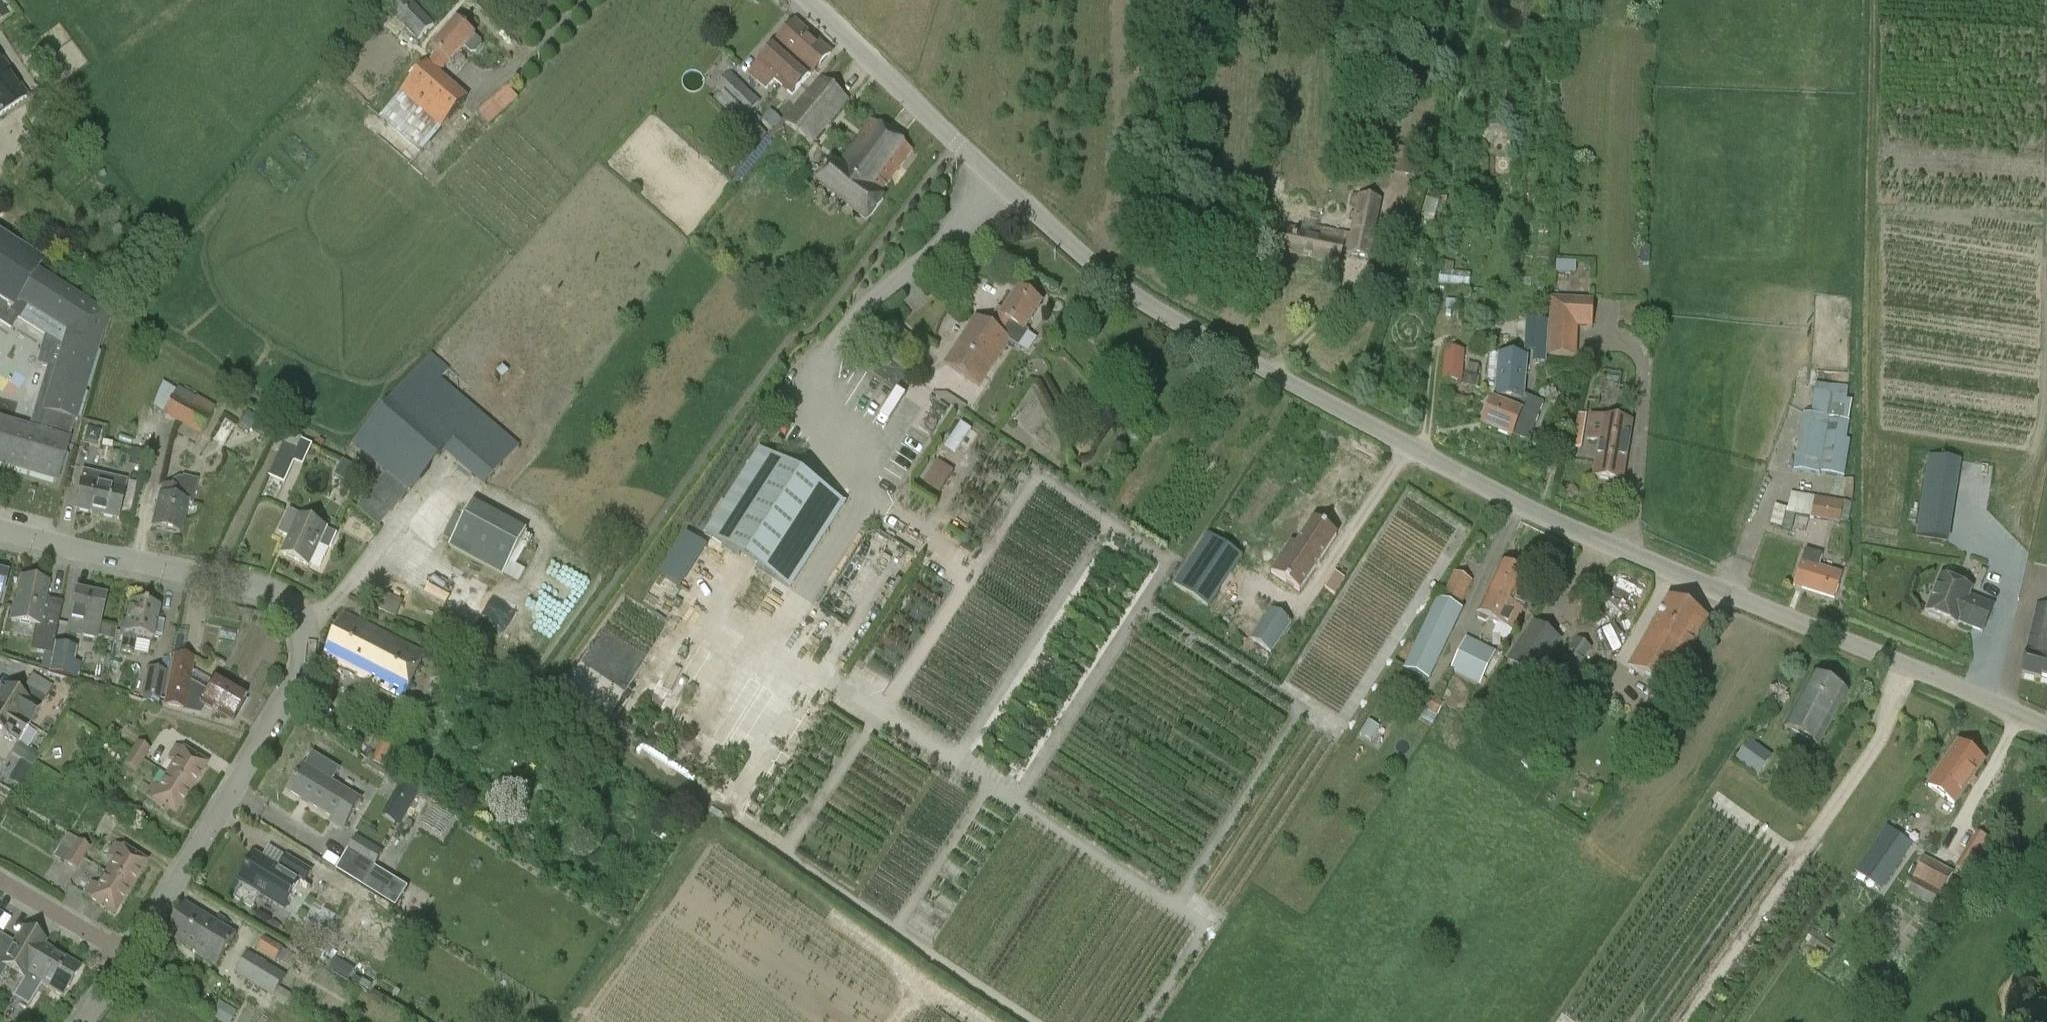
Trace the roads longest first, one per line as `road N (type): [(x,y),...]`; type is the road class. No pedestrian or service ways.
road 1 (unclassified): [(2046,730),(1374,433),(1131,301),(810,0)]
road 2 (residential): [(130,954),(302,671),(309,644),(302,615),(269,590),(0,529)]
road 3 (residential): [(130,954),(0,883)]

